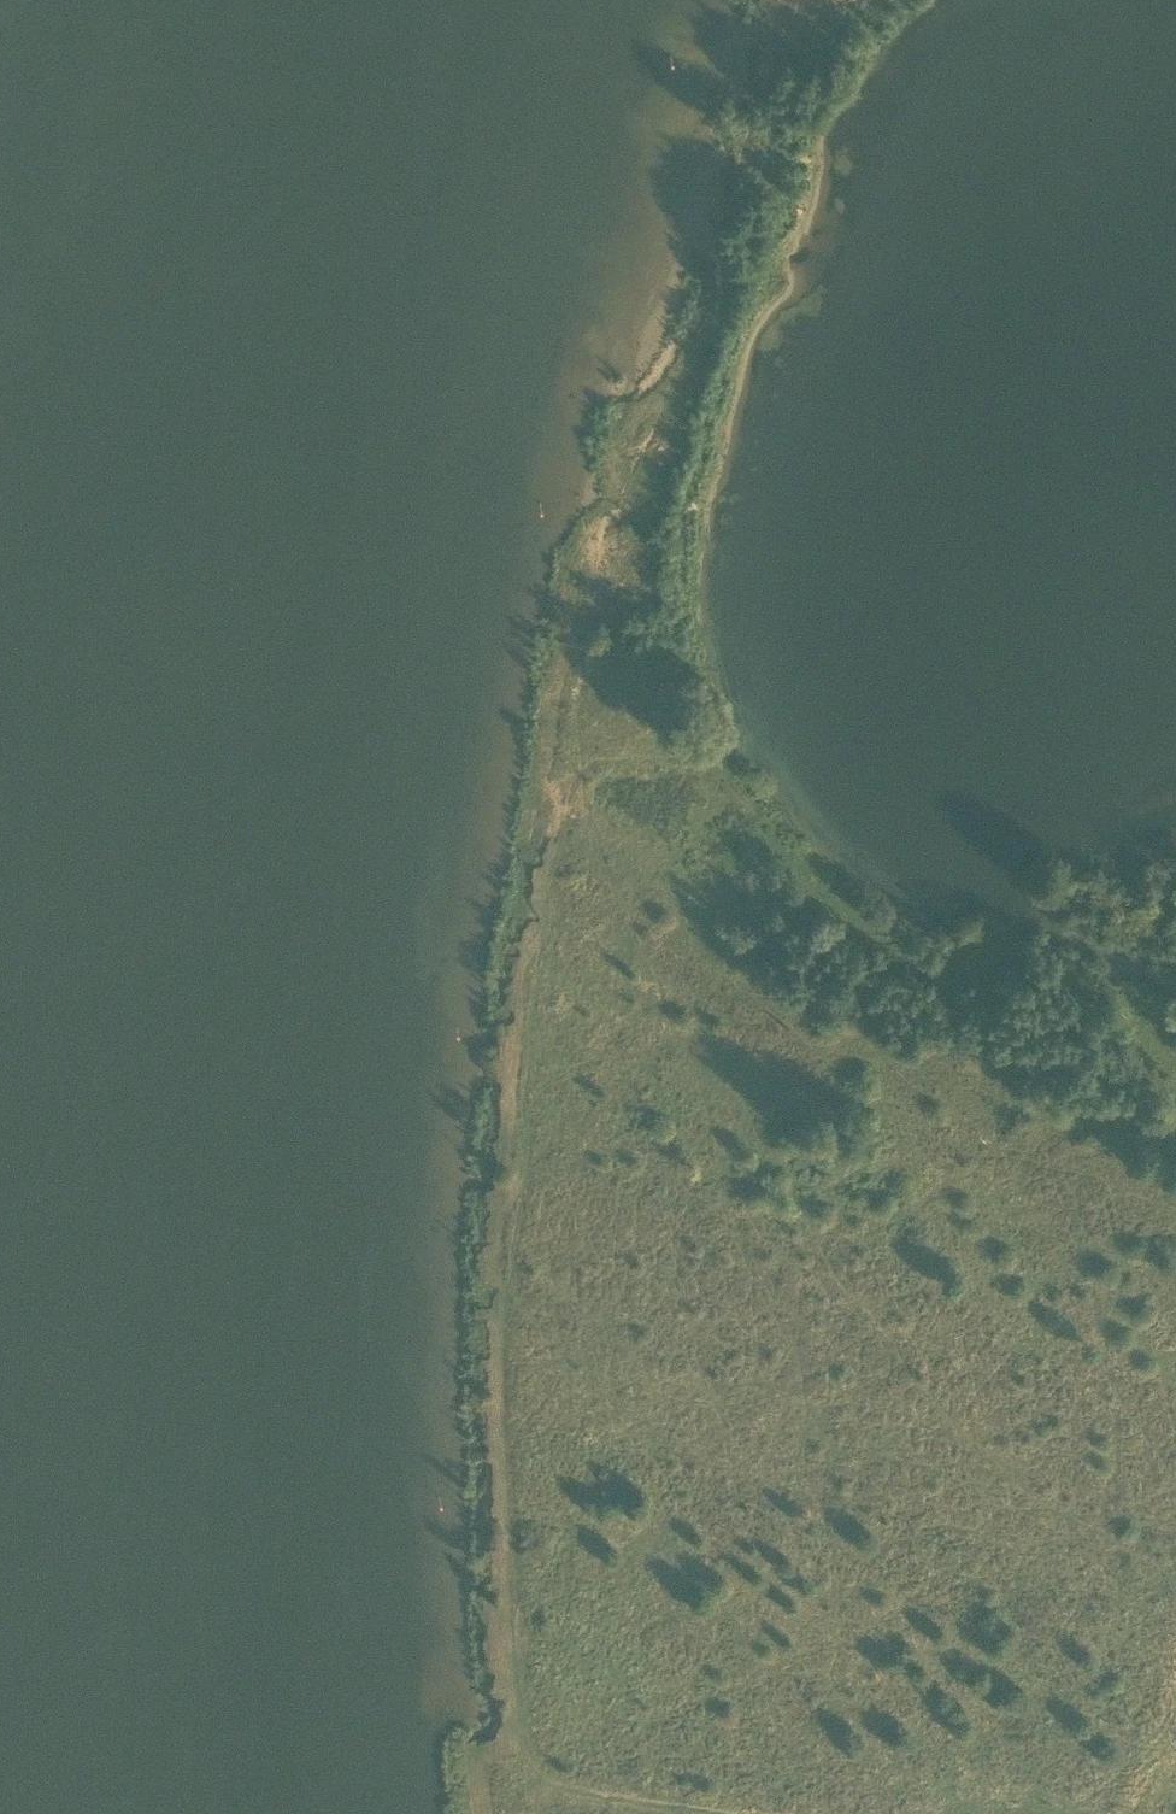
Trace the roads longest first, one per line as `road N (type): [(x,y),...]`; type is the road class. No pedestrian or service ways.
road 1 (track): [(710,1813),(562,1790),(516,1754)]

